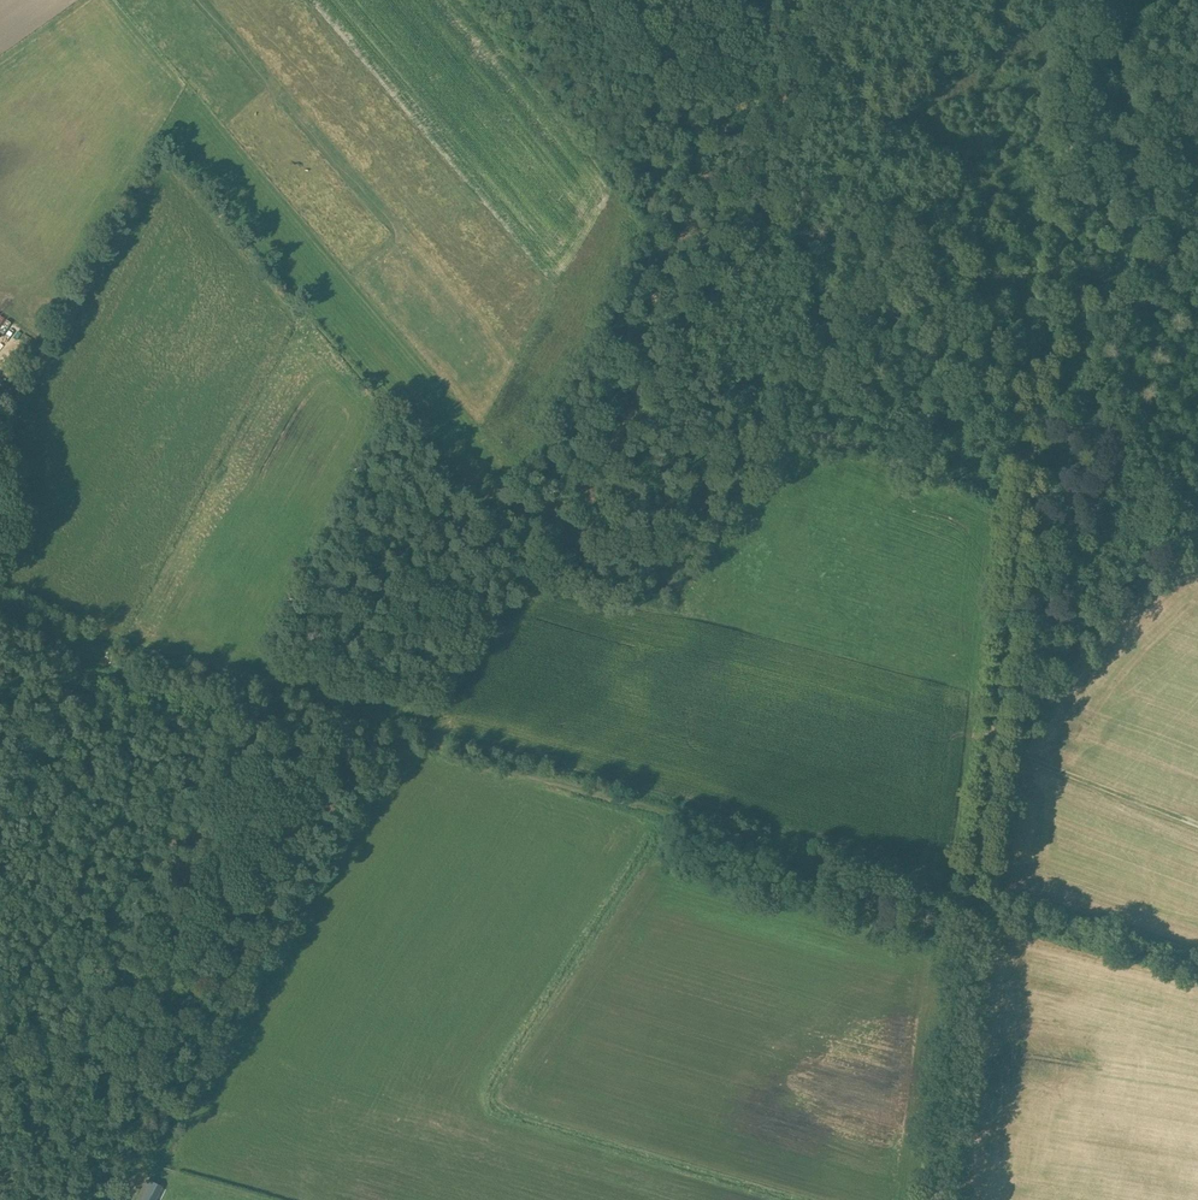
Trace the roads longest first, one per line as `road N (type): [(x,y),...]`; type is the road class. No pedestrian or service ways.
road 1 (track): [(1091,0),(937,1199)]
road 2 (track): [(419,743),(975,902)]

